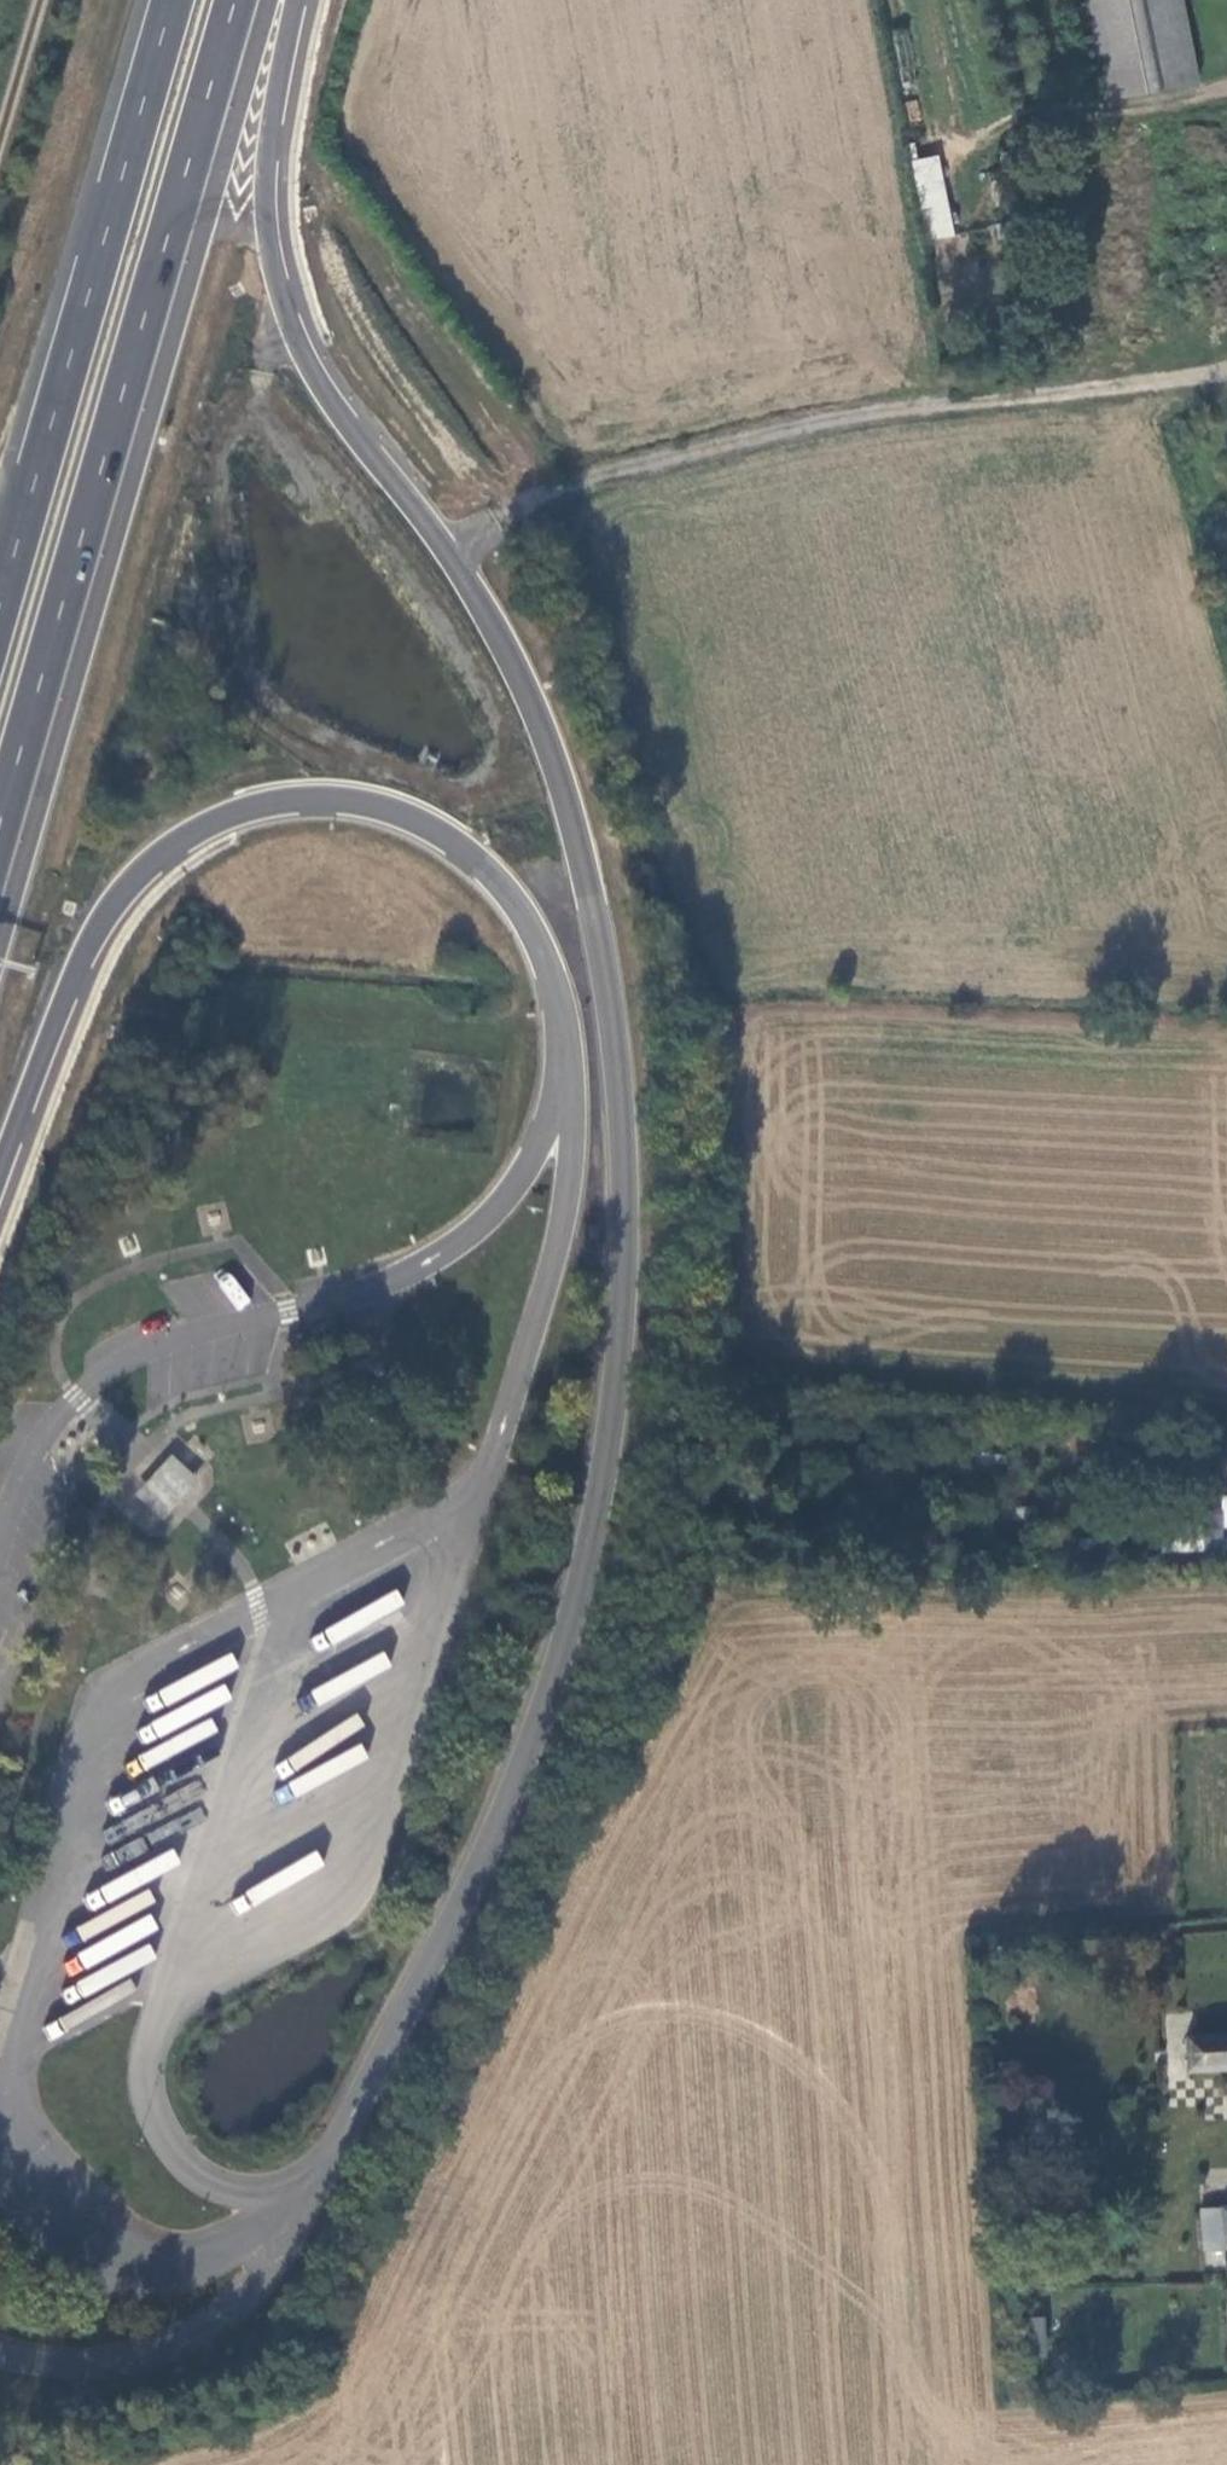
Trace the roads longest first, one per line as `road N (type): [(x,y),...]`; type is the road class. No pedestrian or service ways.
road 1 (trunk): [(0,820),(234,0)]
road 2 (track): [(1226,377),(933,405),(539,495),(447,552)]
road 3 (trunk): [(171,0),(0,600)]
road 4 (track): [(44,0),(0,152)]

